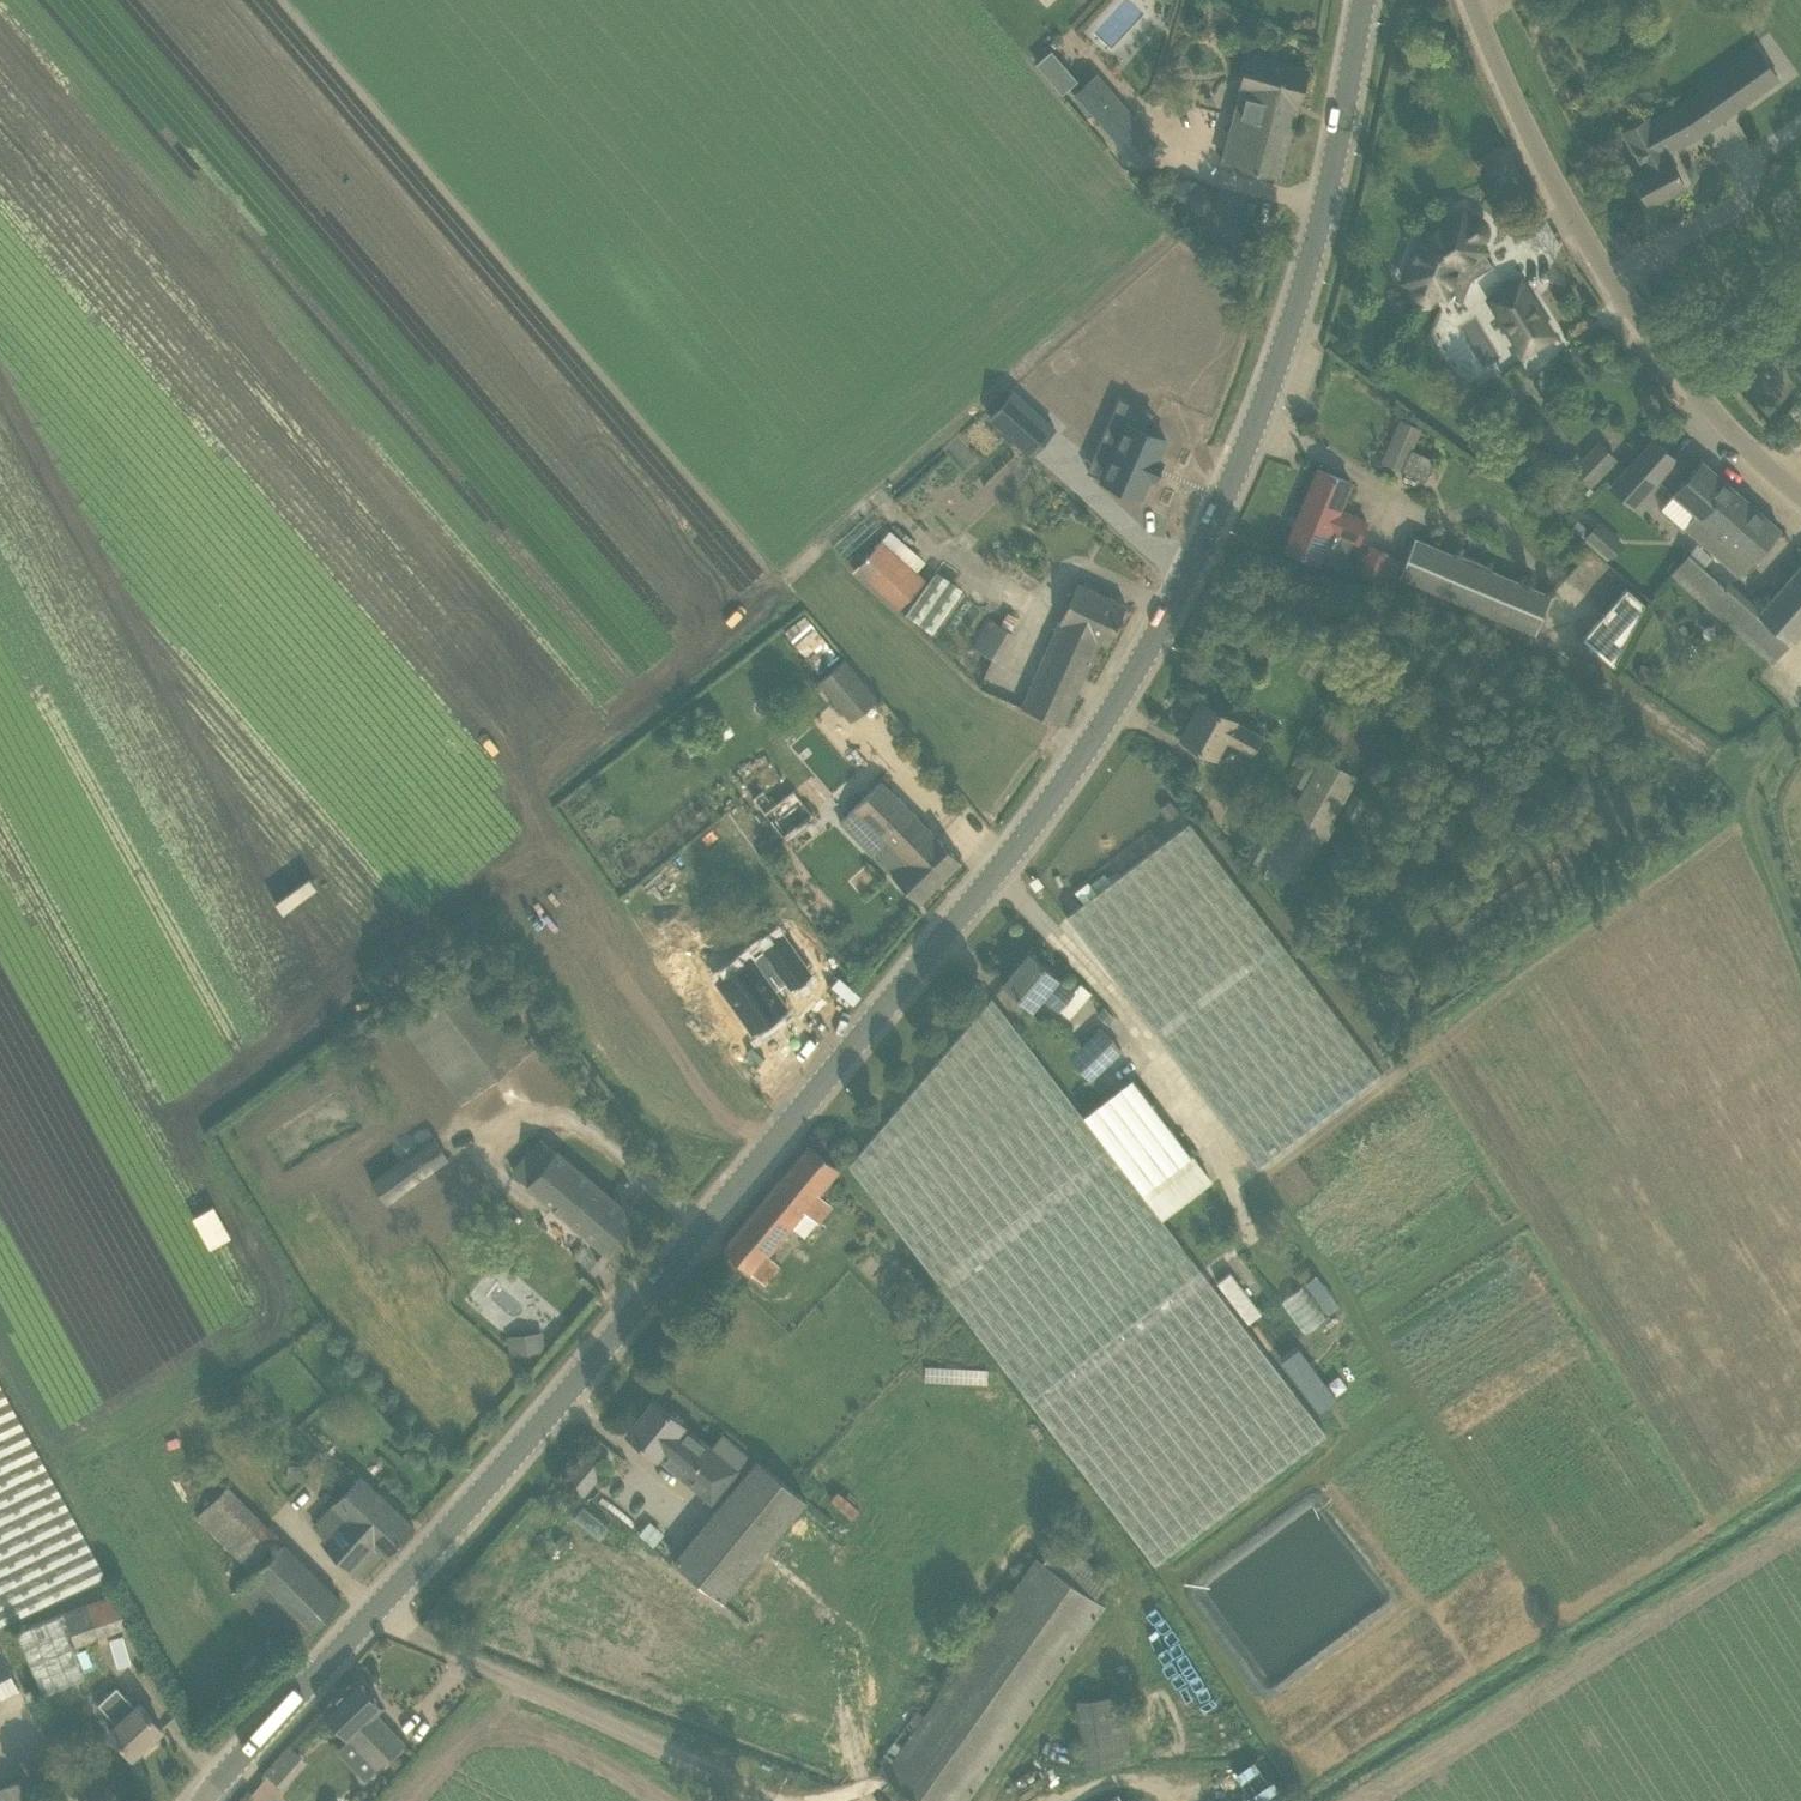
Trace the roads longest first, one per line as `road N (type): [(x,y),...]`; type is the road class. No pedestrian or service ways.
road 1 (tertiary): [(203,1800),(515,1456),(1074,769),(1176,600),(1257,422),(1318,231),(1364,0)]
road 2 (unclassified): [(1800,496),(1646,327),(1531,141),(1474,0)]

